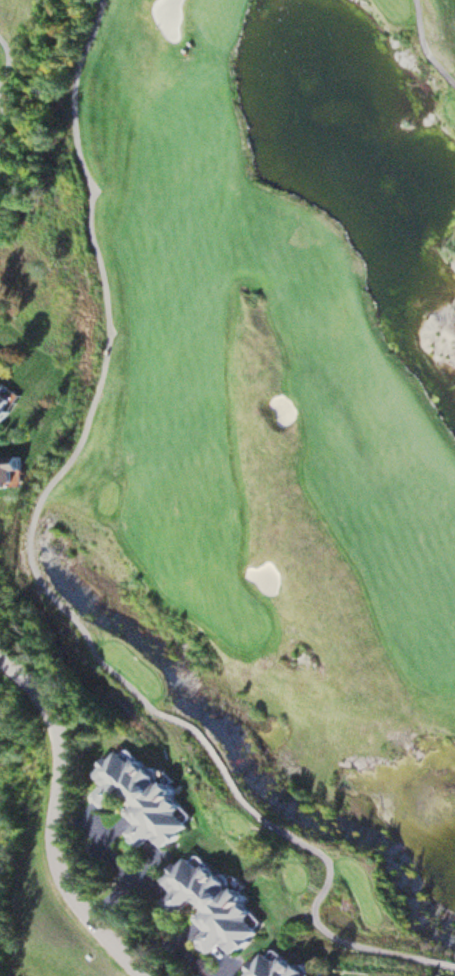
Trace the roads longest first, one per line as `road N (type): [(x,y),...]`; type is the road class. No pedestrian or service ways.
road 1 (residential): [(0,656),(43,694),(63,737),(56,841),(69,887),(143,975)]

